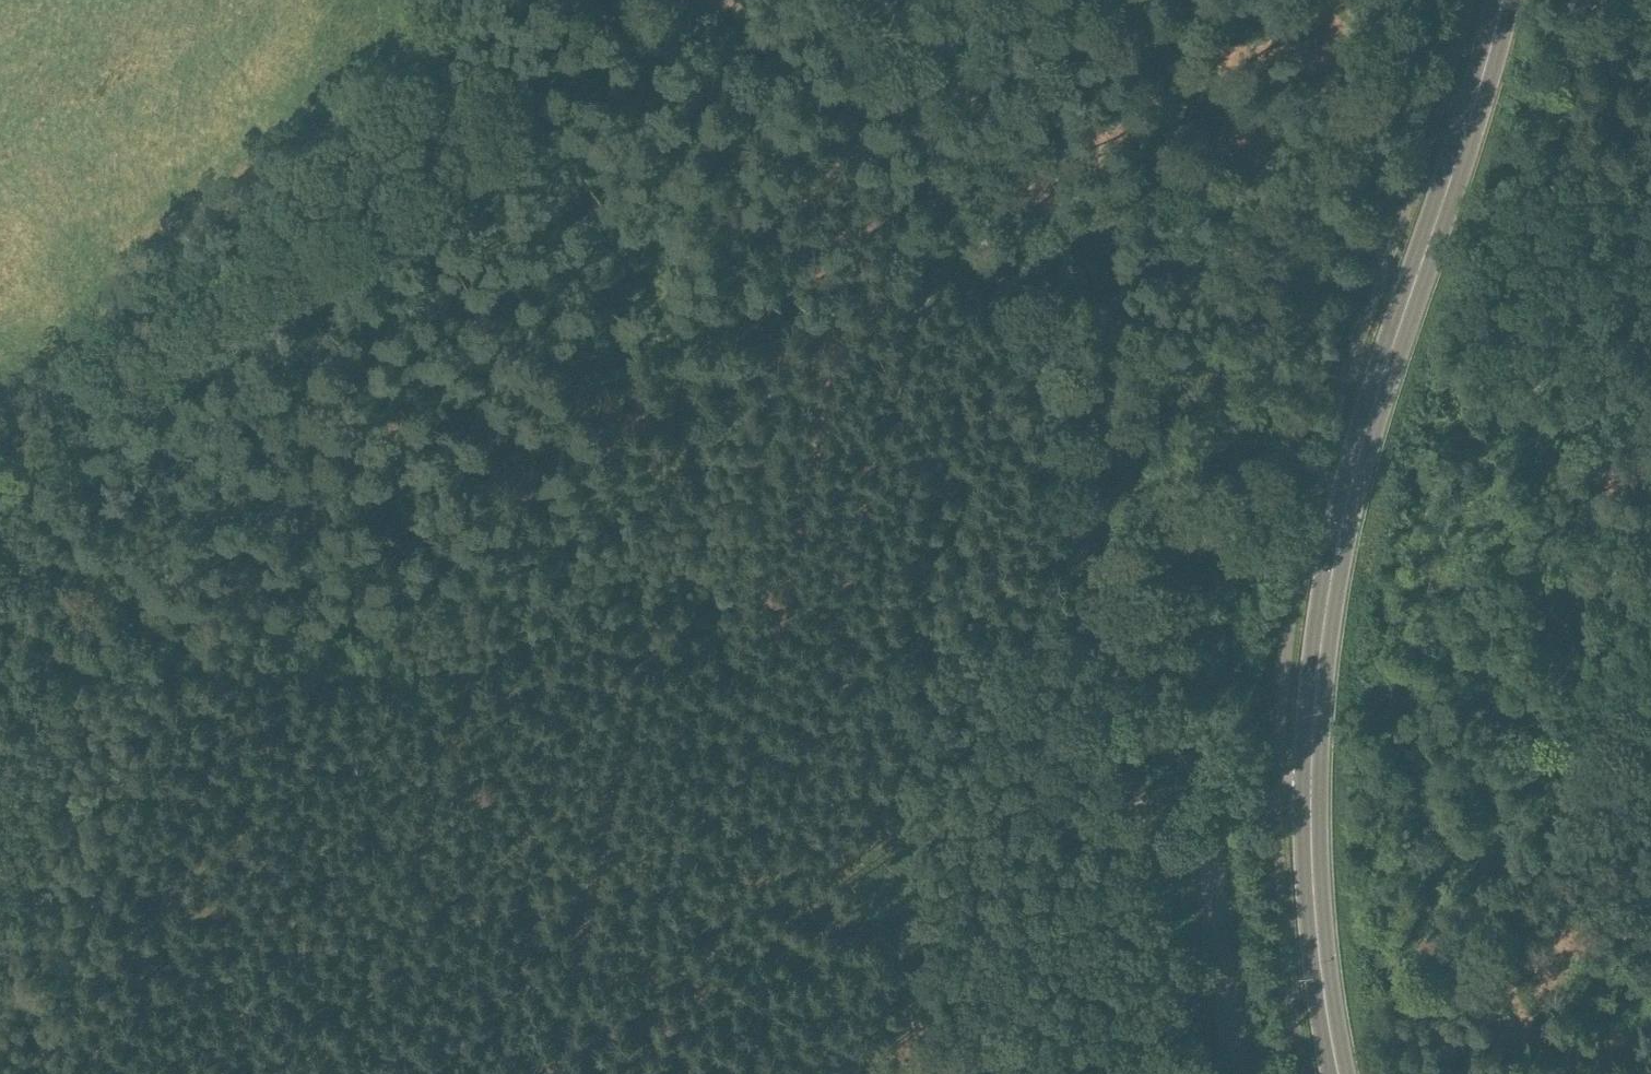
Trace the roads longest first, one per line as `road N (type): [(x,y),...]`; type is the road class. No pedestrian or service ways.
road 1 (track): [(699,0),(901,124),(940,171),(987,268),(1075,542),(1130,799),(1144,911),(1114,1073)]
road 2 (primary): [(1502,0),(1366,430),(1334,572),(1312,856),(1337,1073)]

